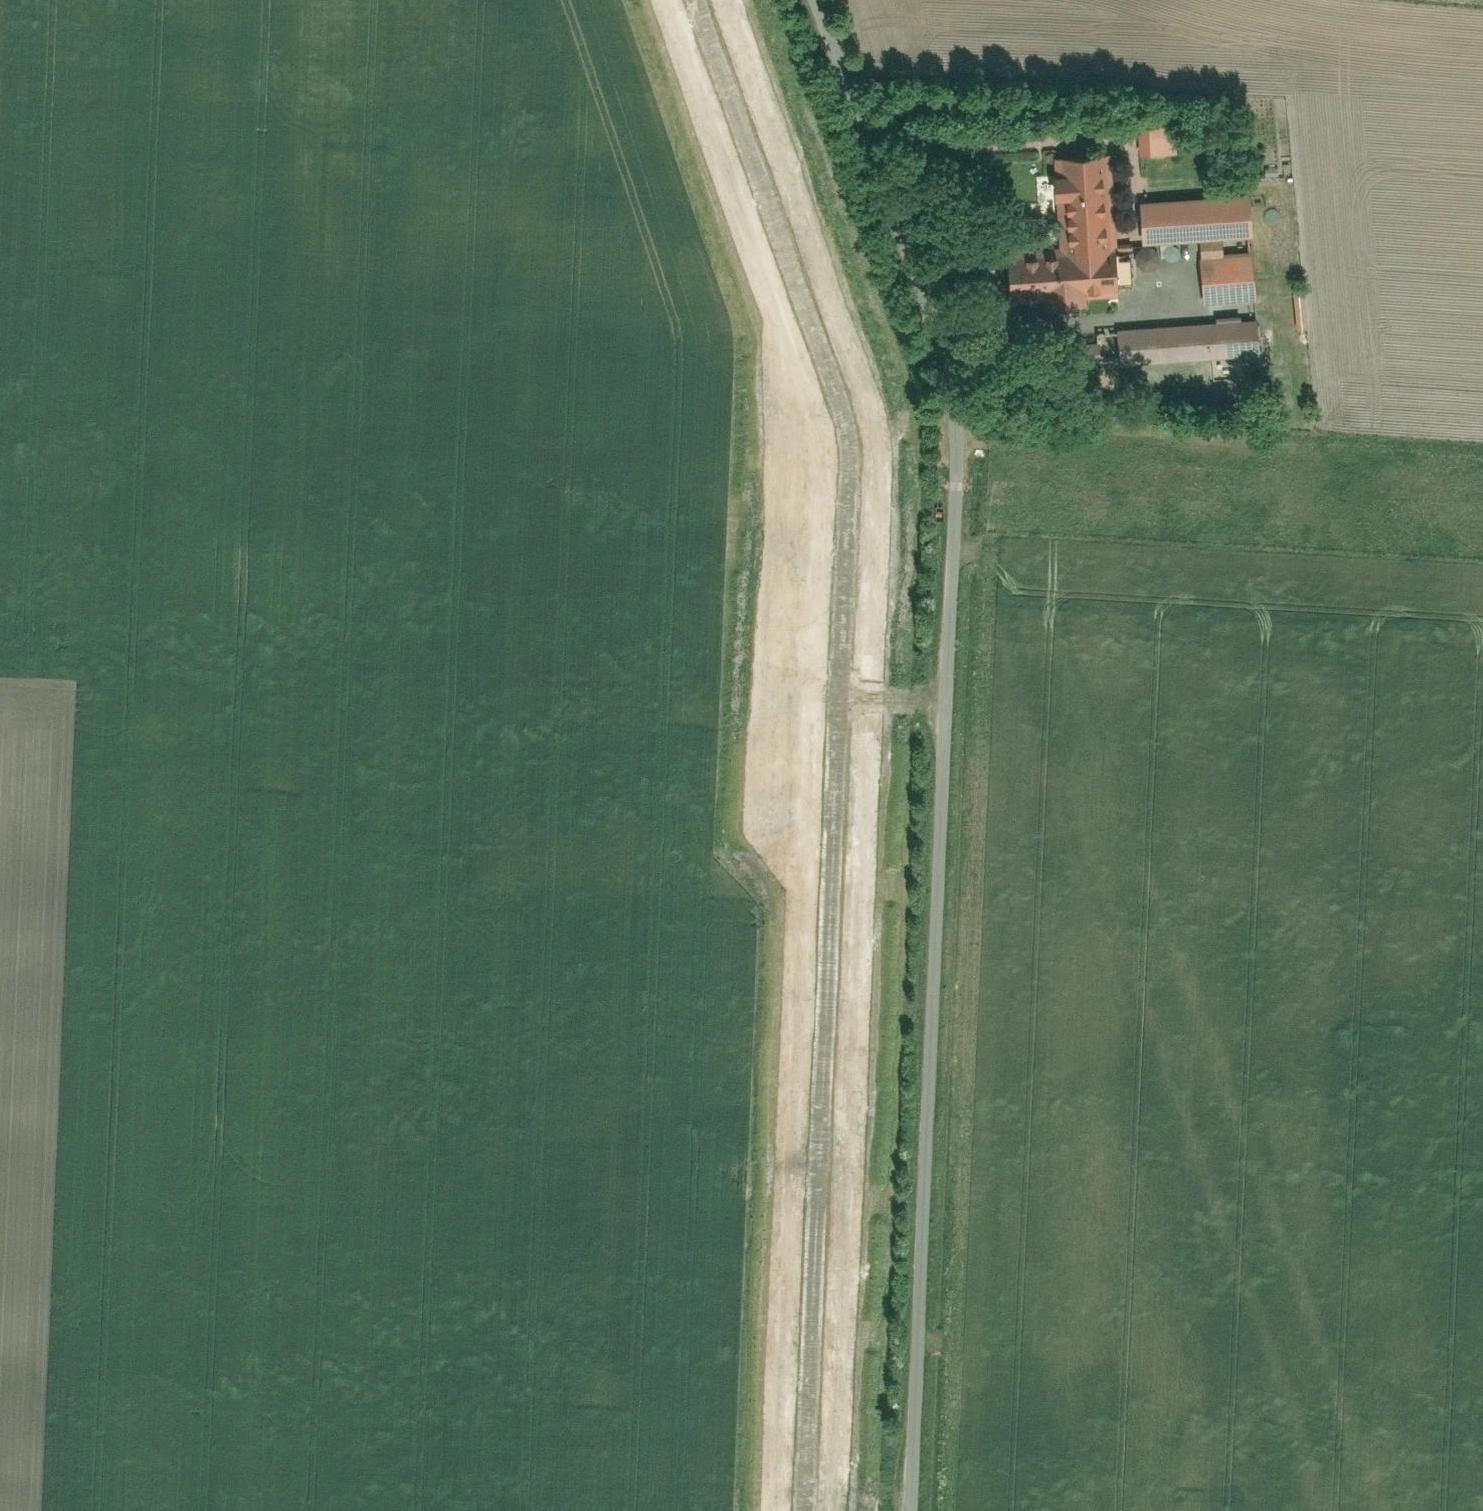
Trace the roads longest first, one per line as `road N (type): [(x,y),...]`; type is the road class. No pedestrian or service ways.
road 1 (residential): [(816,0),(945,326),(955,394),(911,1510)]

